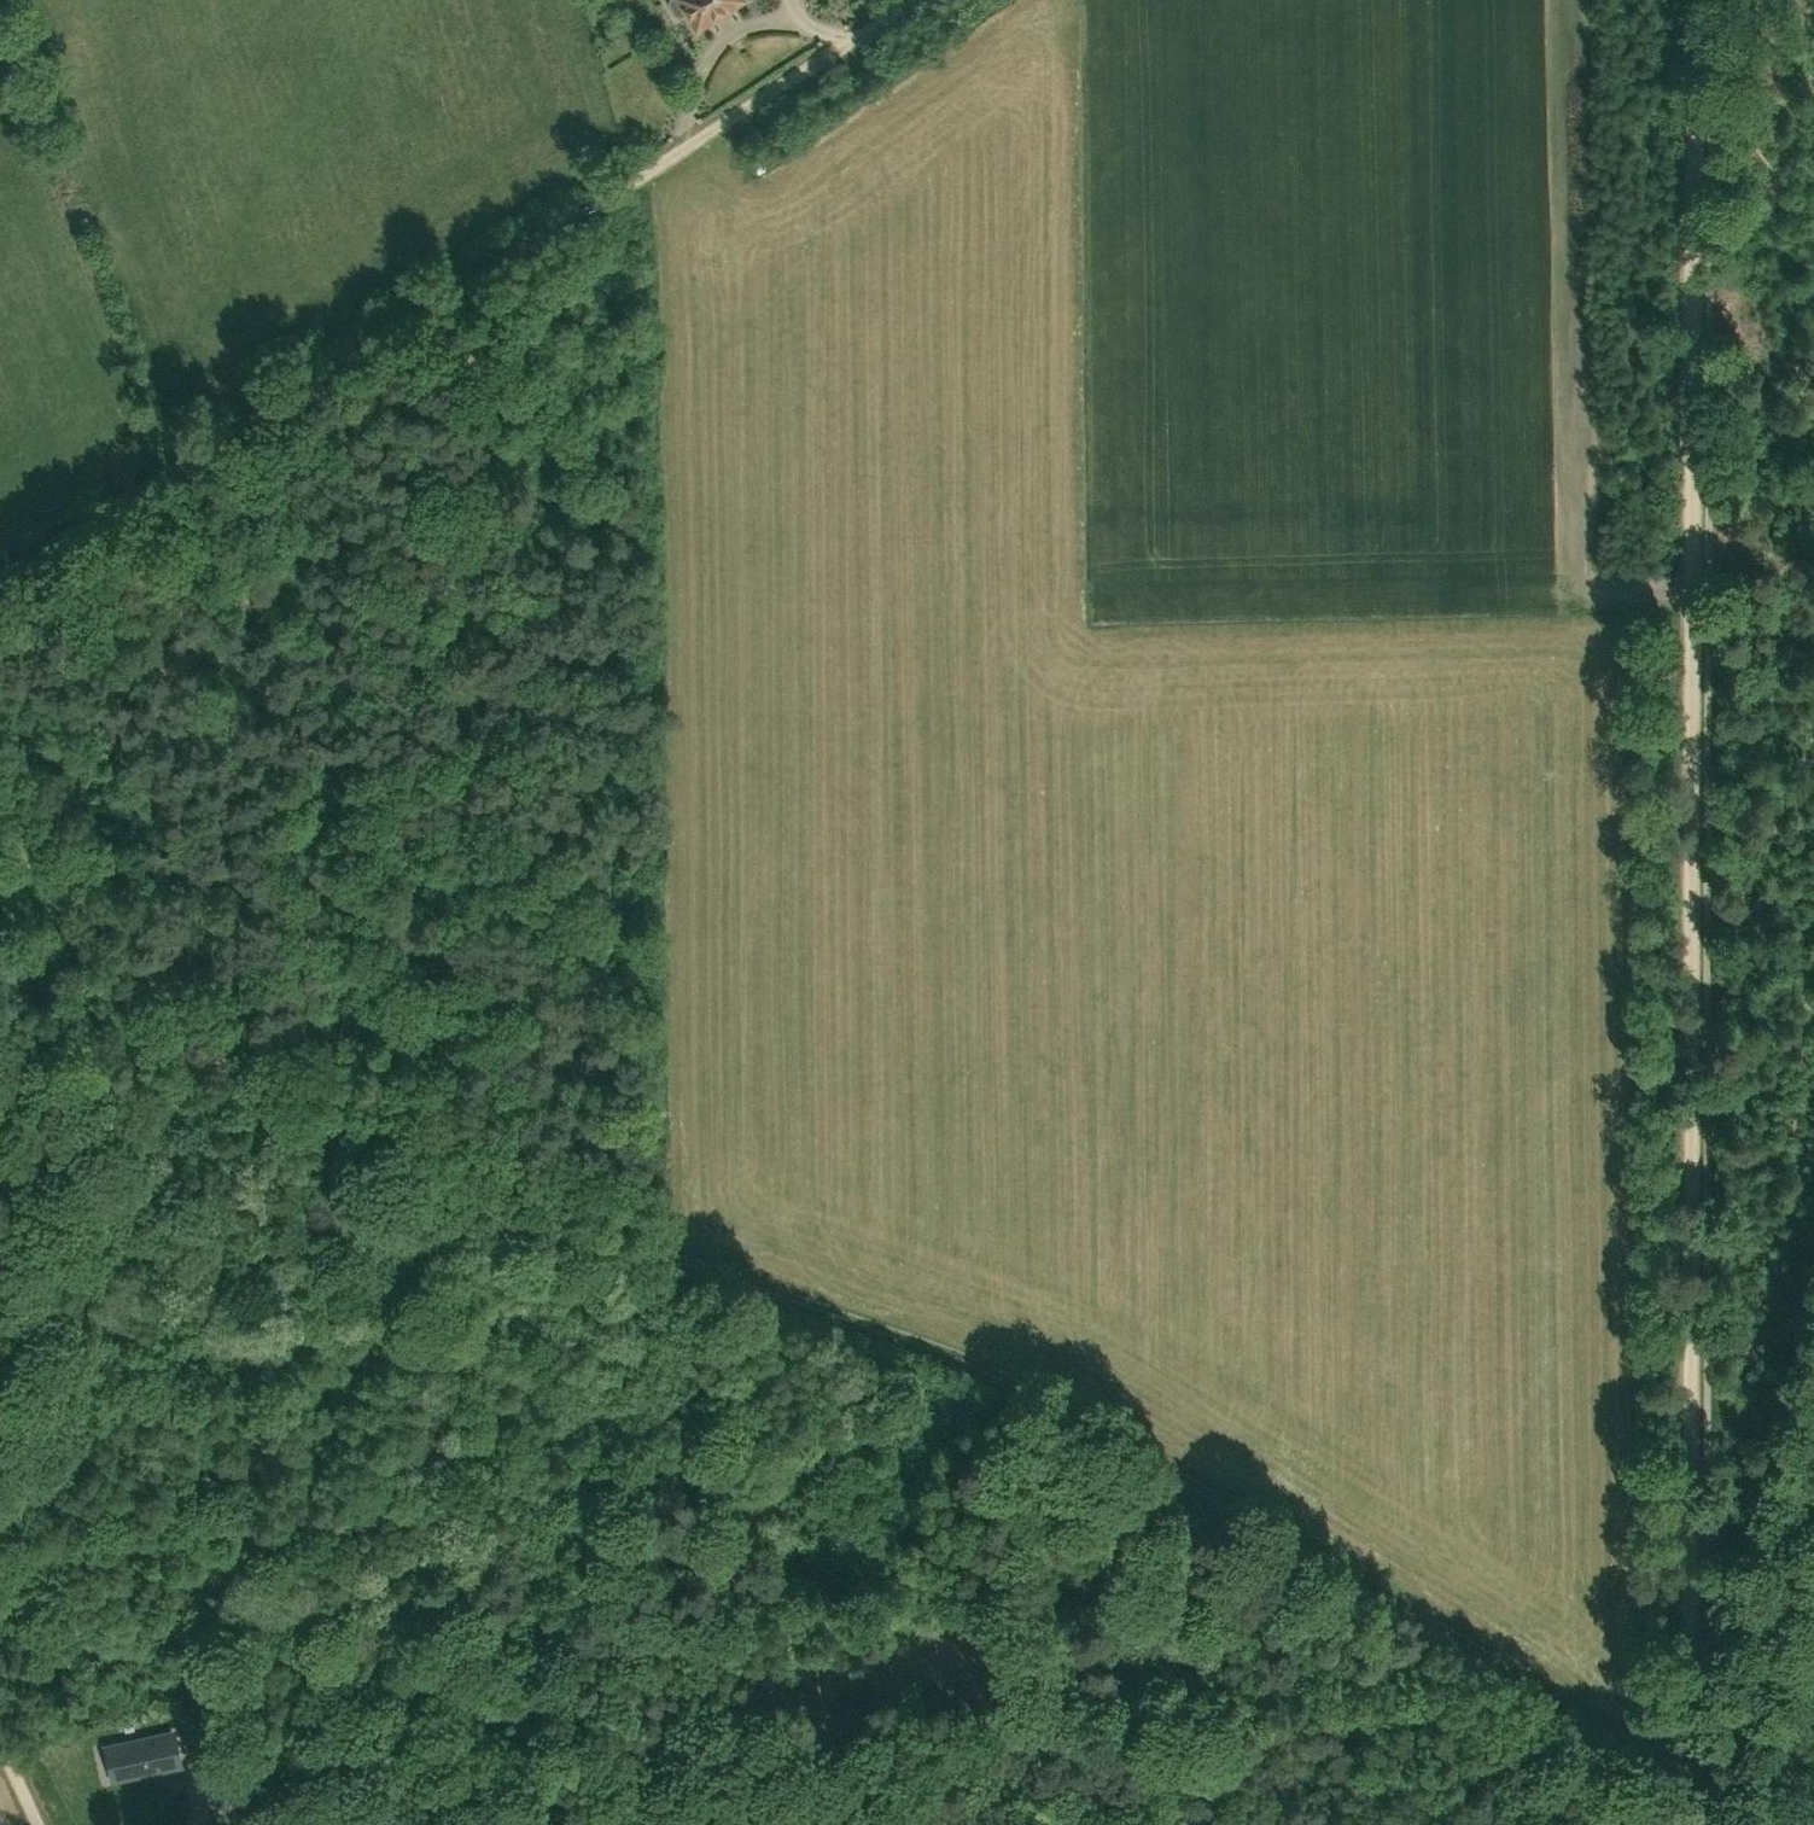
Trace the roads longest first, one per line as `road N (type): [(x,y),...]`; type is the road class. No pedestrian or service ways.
road 1 (track): [(1696,1799),(1503,1692),(1040,1408),(175,1076),(0,1019)]
road 2 (track): [(1686,0),(1692,1515)]
road 3 (track): [(0,582),(919,0)]
road 4 (track): [(1692,1515),(1696,1799)]

